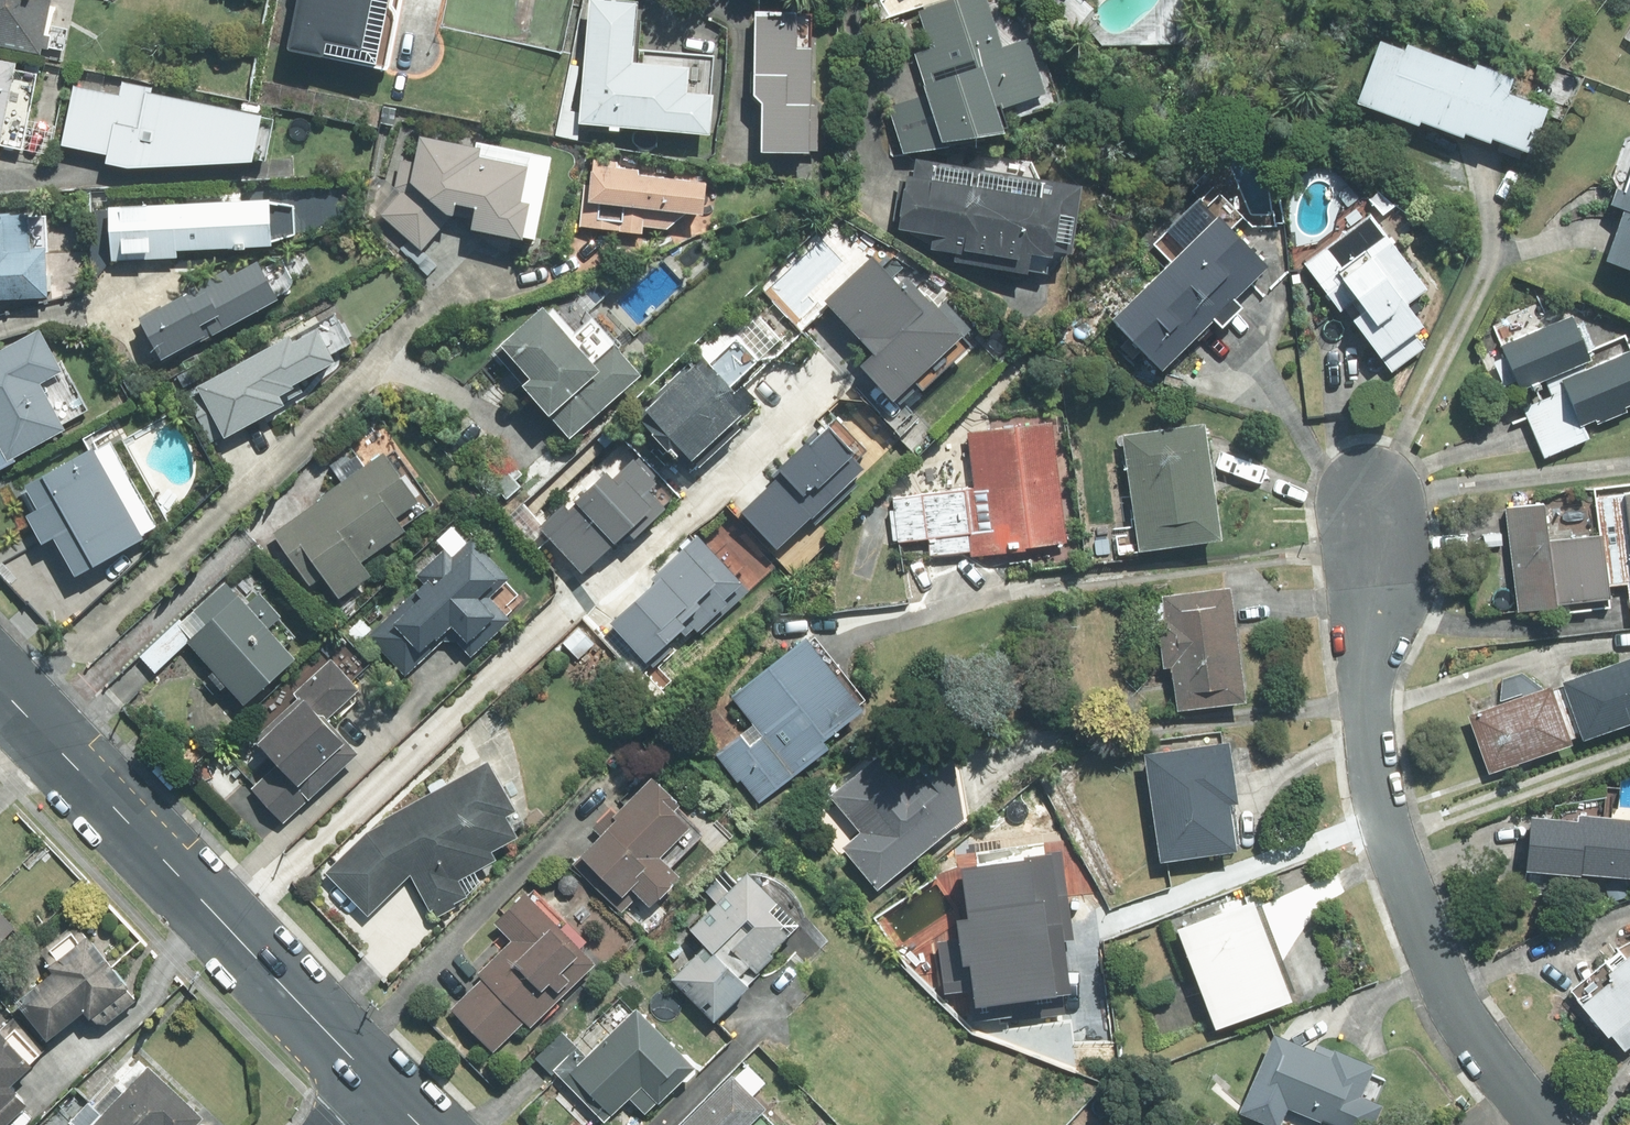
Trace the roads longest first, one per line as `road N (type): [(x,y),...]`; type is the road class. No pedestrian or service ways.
road 1 (residential): [(1370,552),(1367,674),(1384,831),(1448,995),(1548,1124)]
road 2 (secondary): [(381,1088),(0,687)]

